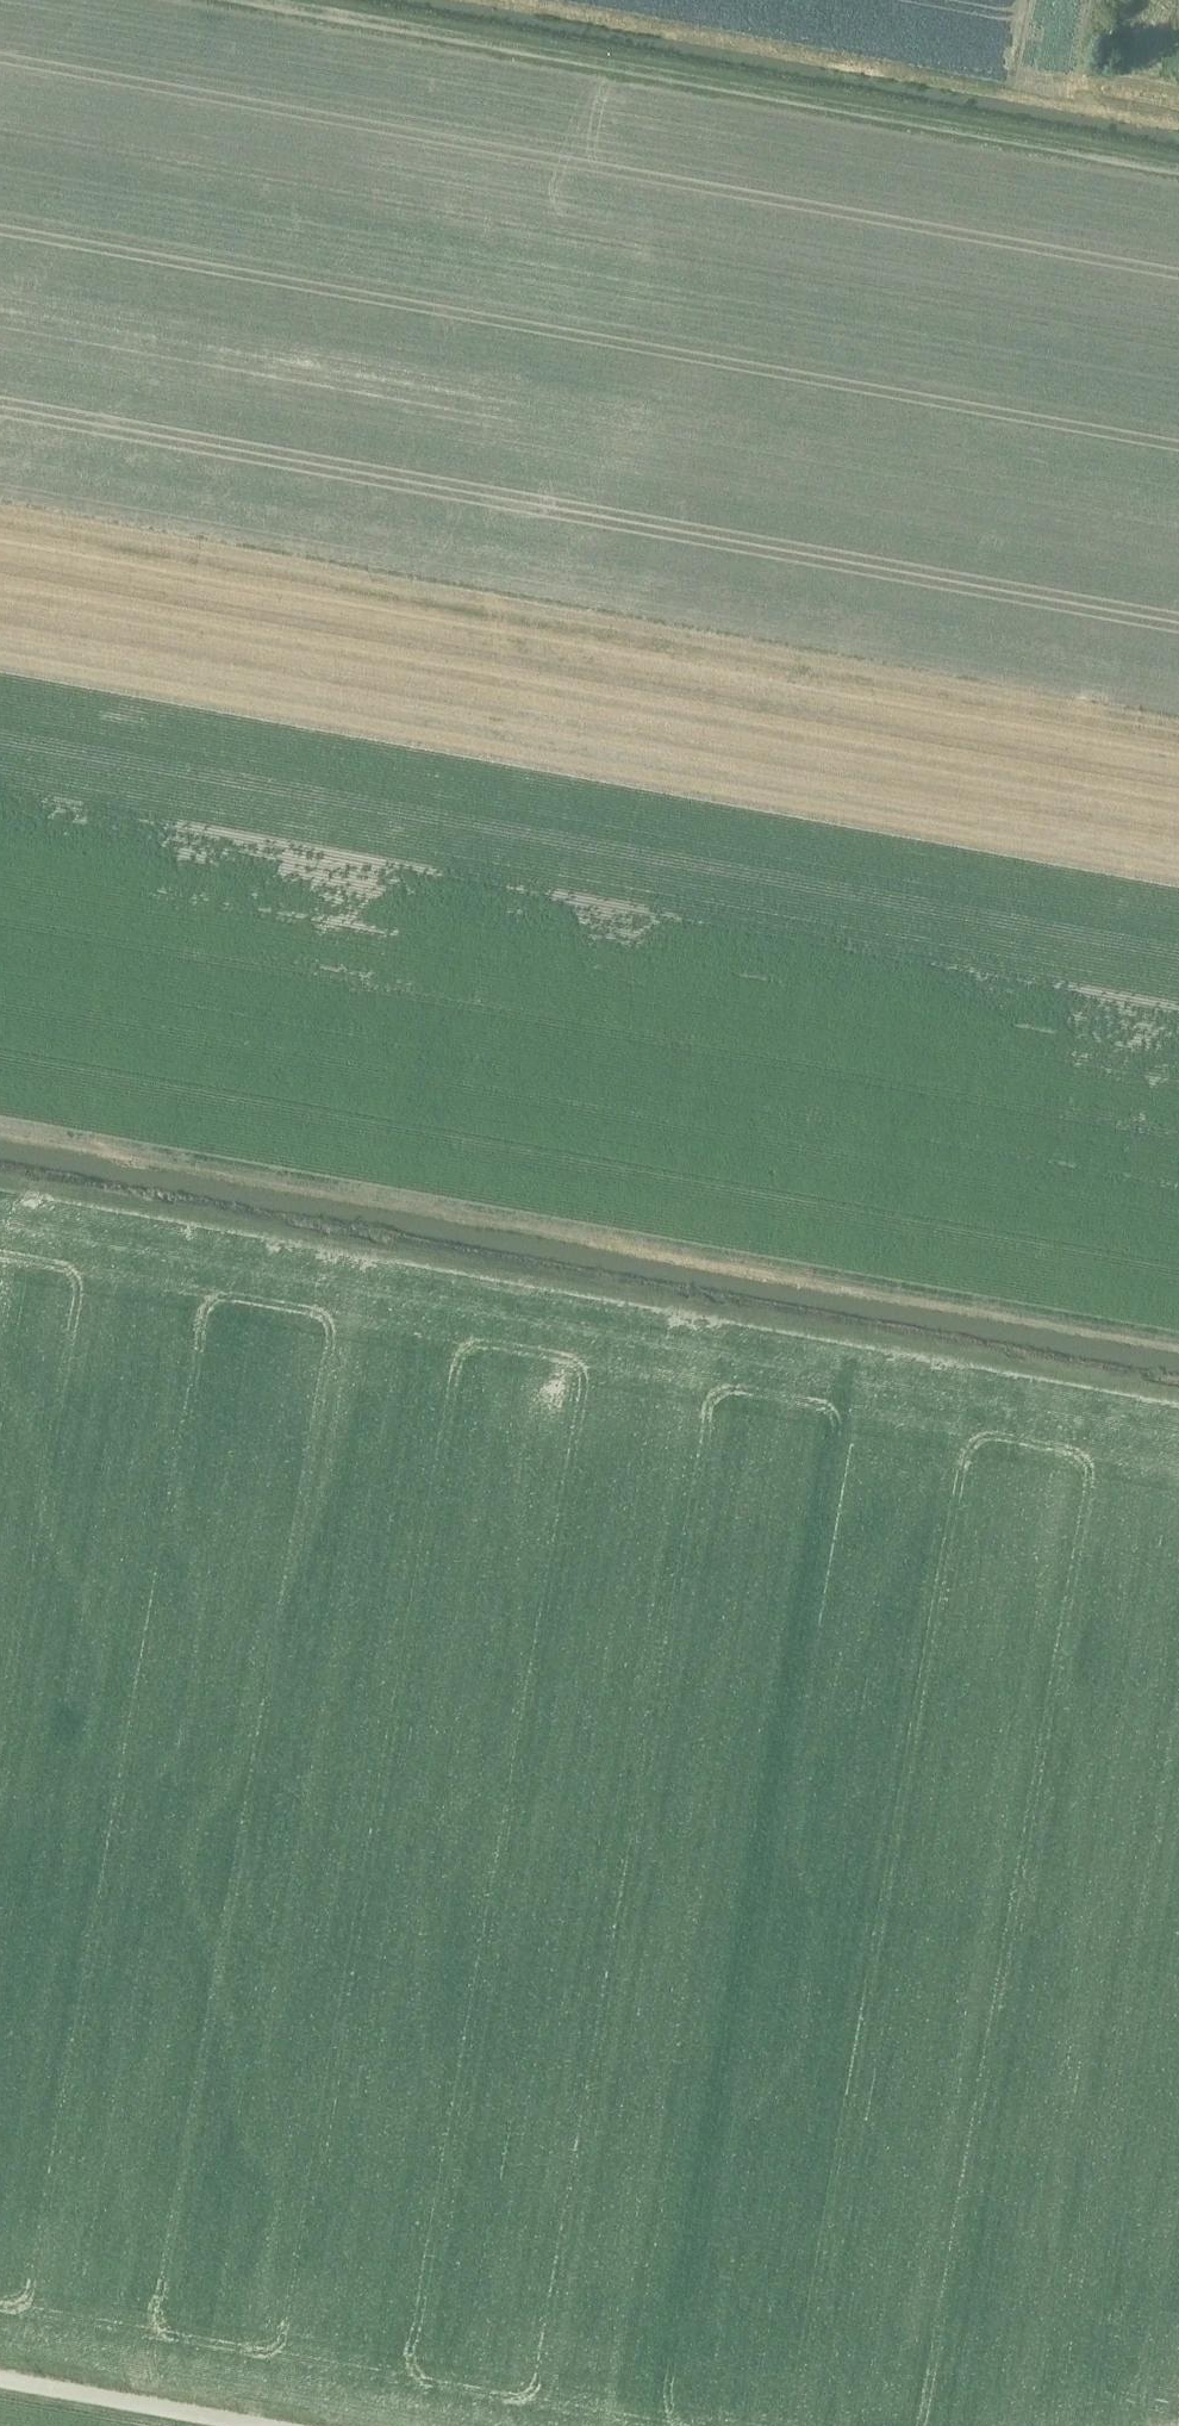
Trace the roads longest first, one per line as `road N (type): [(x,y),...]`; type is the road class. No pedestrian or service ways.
road 1 (track): [(1178,170),(258,0)]

